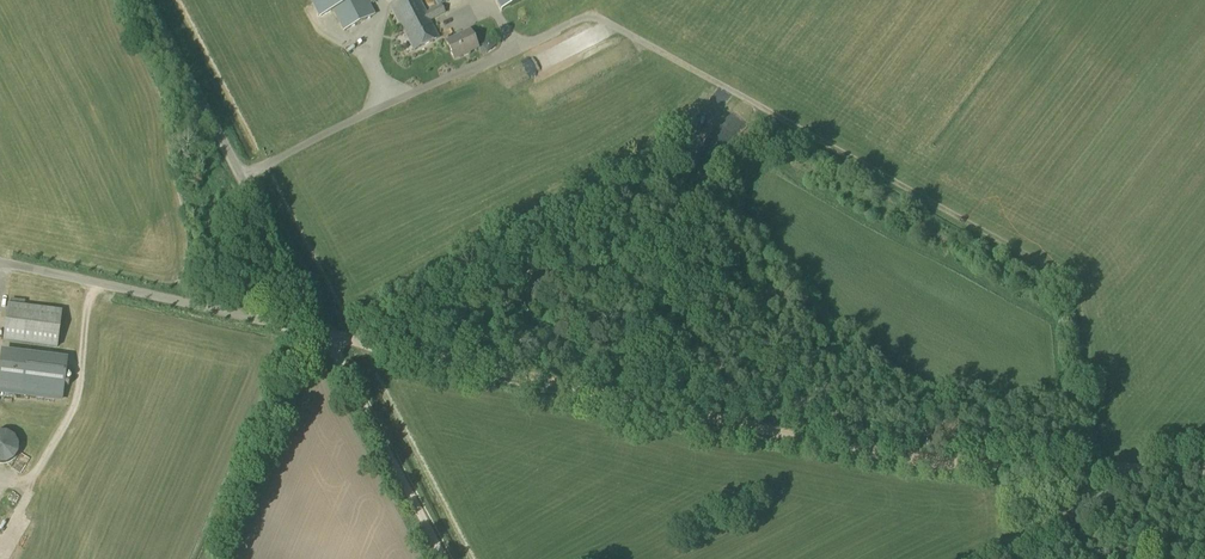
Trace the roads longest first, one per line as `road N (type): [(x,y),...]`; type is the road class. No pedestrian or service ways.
road 1 (track): [(1204,469),(954,460),(328,336)]
road 2 (unclassified): [(0,263),(328,336),(150,0)]
road 3 (track): [(328,336),(442,558)]
road 4 (track): [(961,558),(1129,468)]

